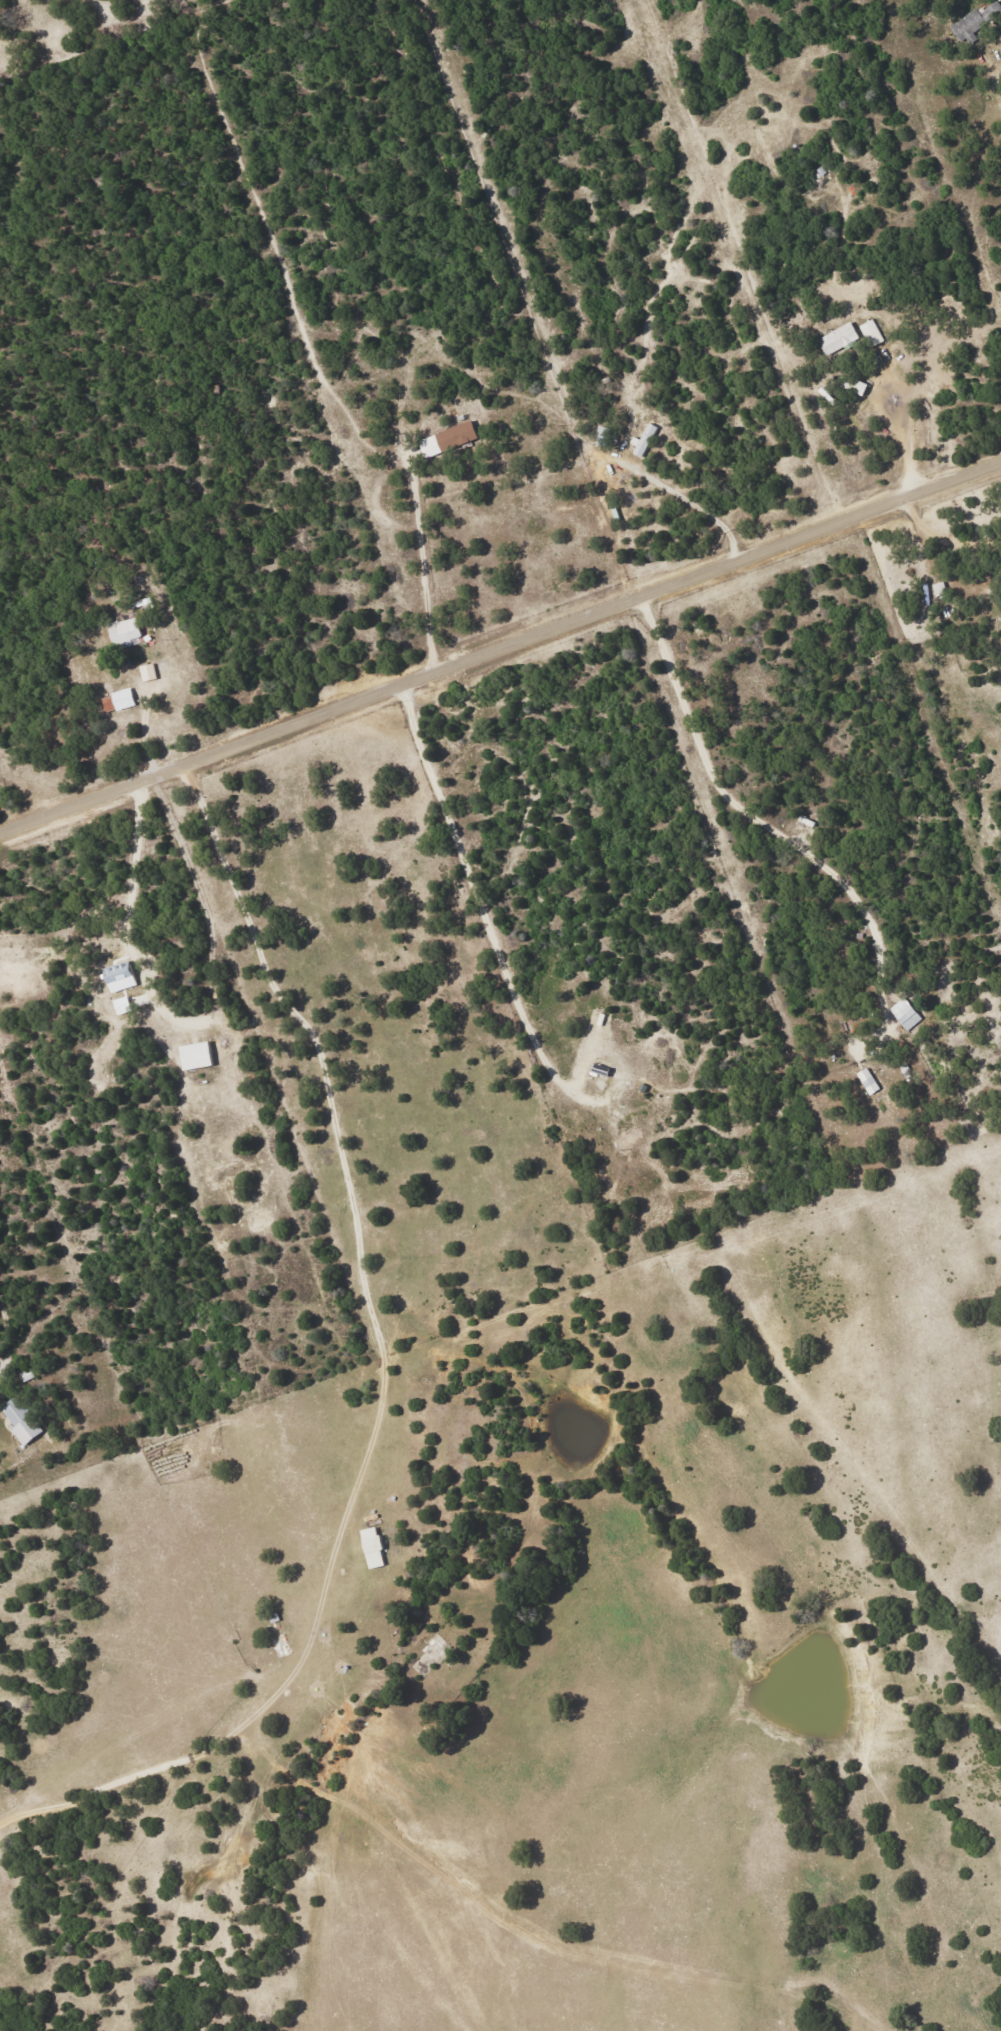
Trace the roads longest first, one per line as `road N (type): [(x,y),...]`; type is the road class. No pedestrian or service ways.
road 1 (residential): [(0,834),(1000,464)]

